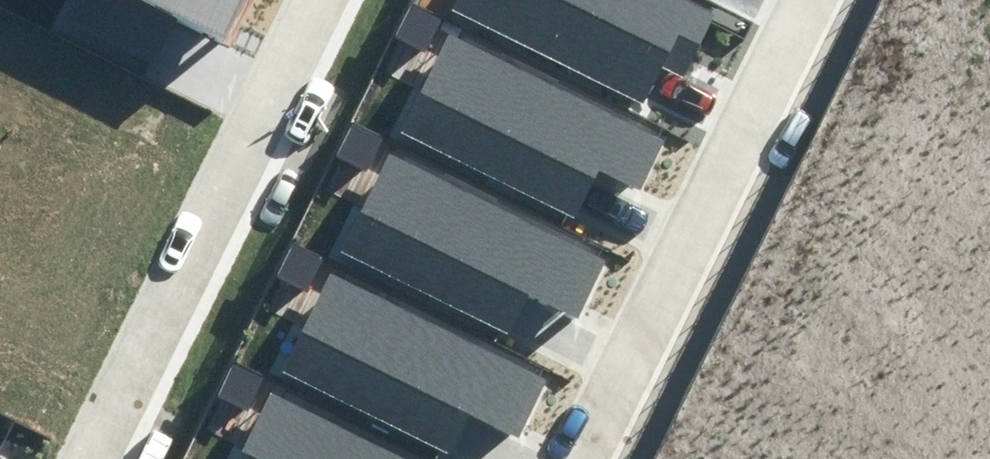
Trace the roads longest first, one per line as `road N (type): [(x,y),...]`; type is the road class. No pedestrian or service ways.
road 1 (residential): [(110,458),(333,0)]
road 2 (residential): [(590,458),(807,0)]

